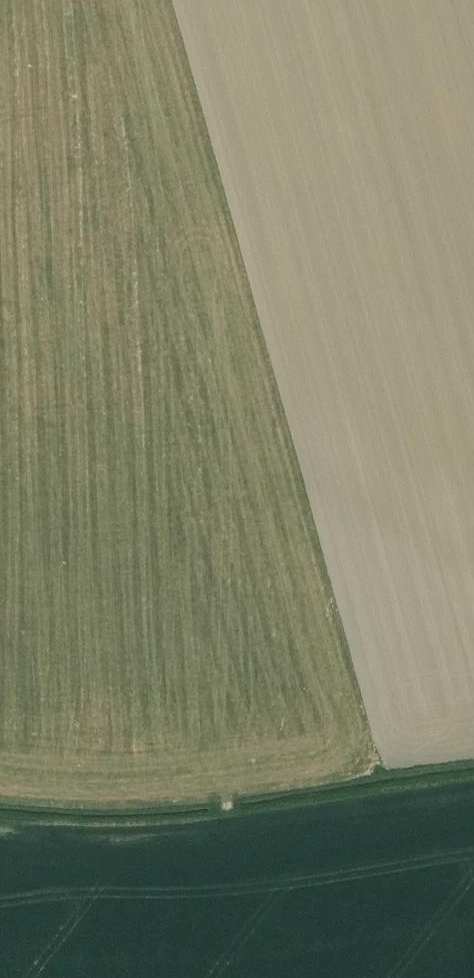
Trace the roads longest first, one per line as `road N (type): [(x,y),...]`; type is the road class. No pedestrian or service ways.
road 1 (track): [(473,804),(155,840),(0,839)]

